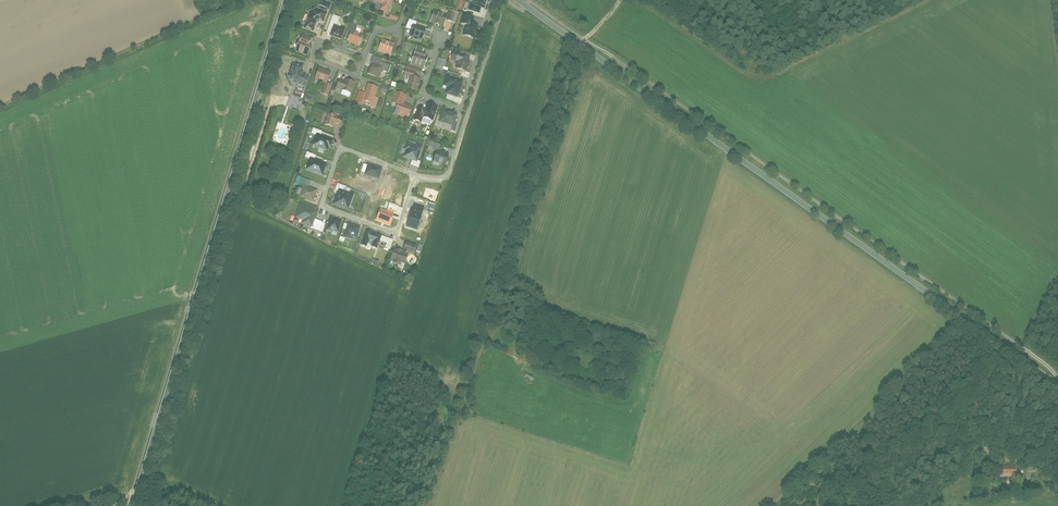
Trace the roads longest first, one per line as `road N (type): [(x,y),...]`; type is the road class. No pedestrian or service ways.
road 1 (tertiary): [(516,0),(1057,385)]
road 2 (tertiary): [(133,505),(286,0)]
road 3 (track): [(578,43),(501,316),(466,389),(472,422)]
road 4 (track): [(925,0),(764,77),(629,0)]
road 5 (residential): [(491,0),(500,14),(450,174),(416,176)]
road 6 (residential): [(491,0),(461,109),(426,96),(423,87),(440,36)]
road 7 (residential): [(416,176),(397,231),(389,234),(324,209),(337,152),(345,148)]
road 8 (track): [(1006,348),(981,411),(982,437),(993,458),(1016,462)]

